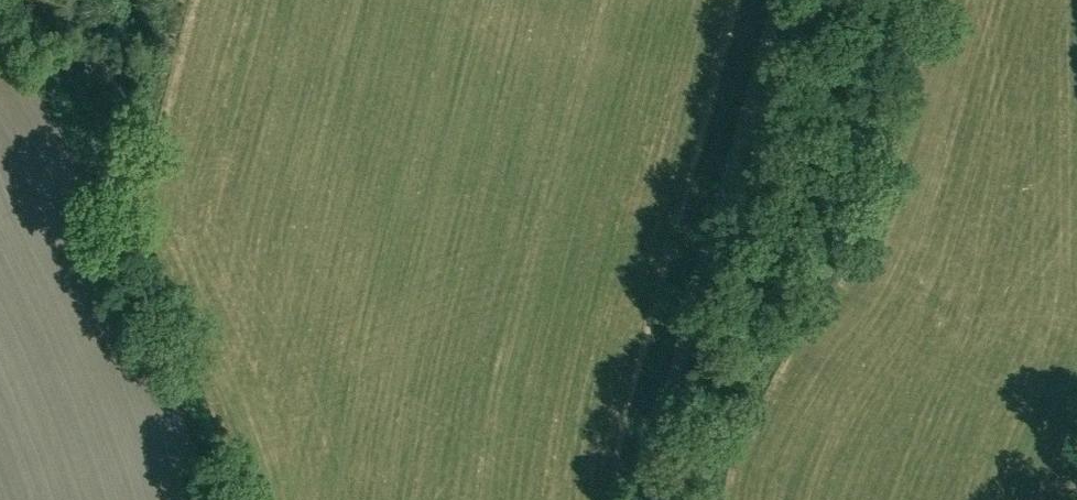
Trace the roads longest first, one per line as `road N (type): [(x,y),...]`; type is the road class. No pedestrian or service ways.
road 1 (unclassified): [(653,499),(665,414),(779,0)]

